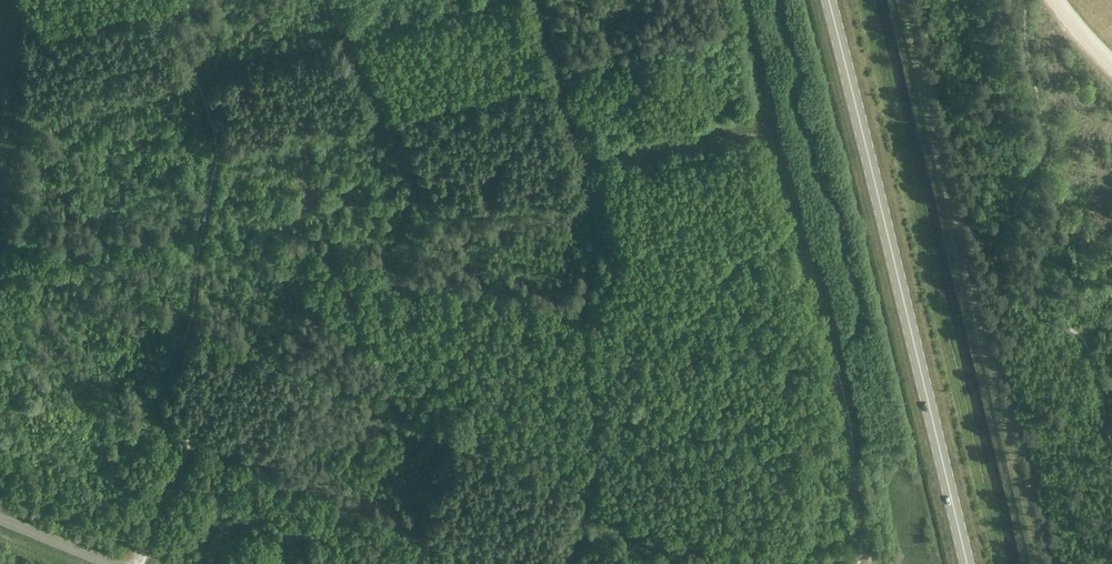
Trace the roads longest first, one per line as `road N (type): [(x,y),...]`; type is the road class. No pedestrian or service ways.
road 1 (primary): [(967,563),(829,0)]
road 2 (tertiary): [(0,518),(114,563)]

